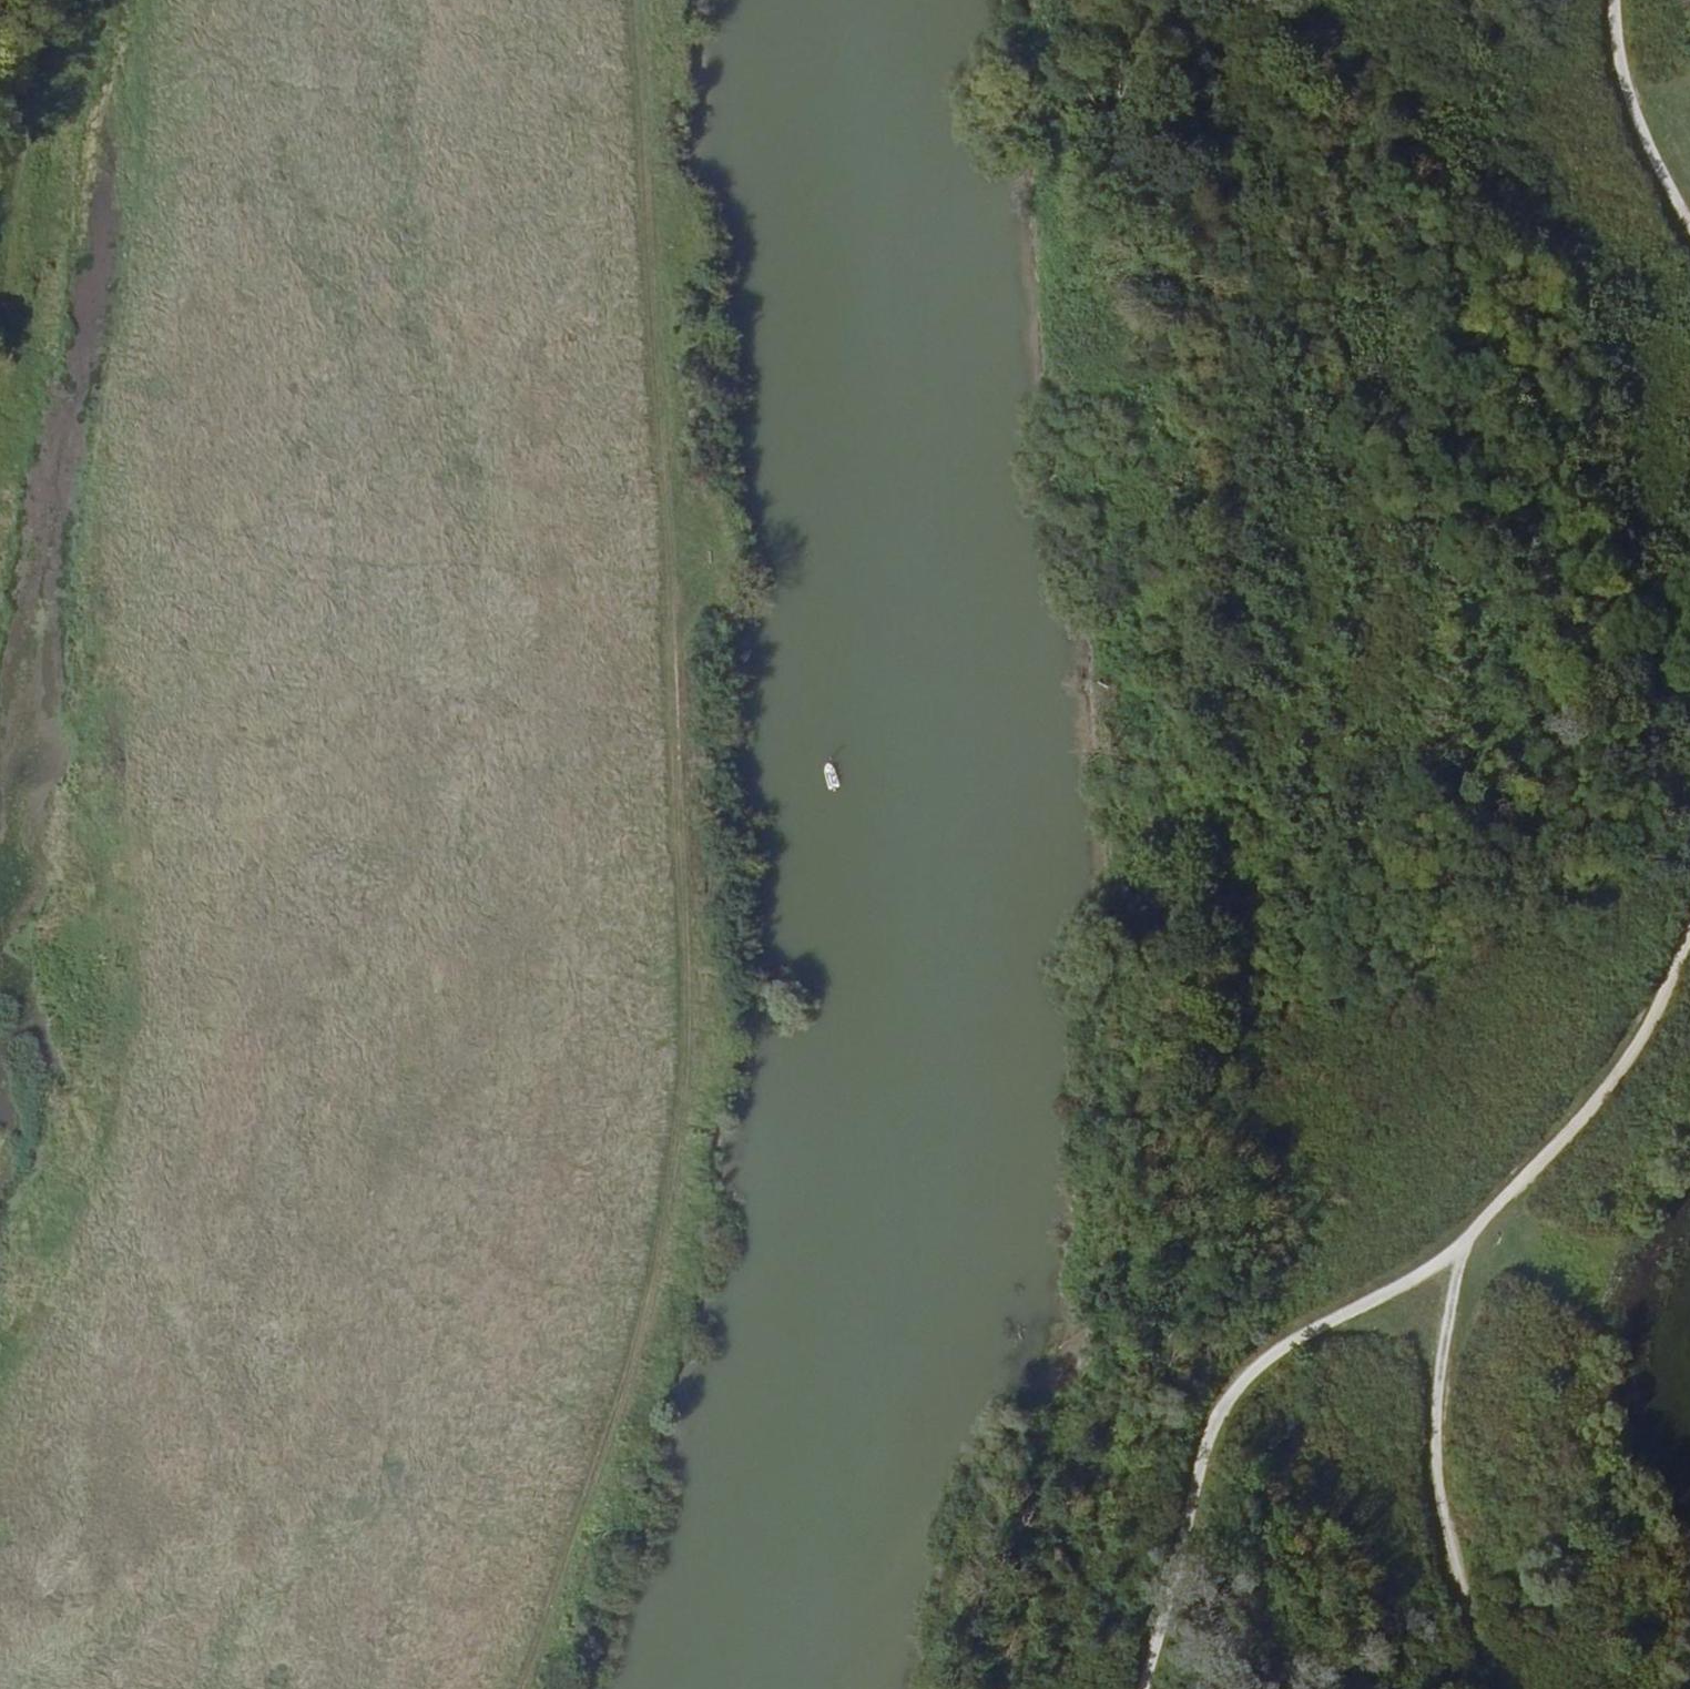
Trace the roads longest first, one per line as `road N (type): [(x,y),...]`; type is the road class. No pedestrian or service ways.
road 1 (track): [(626,0),(675,723),(676,1049),(627,1337),(512,1688)]
road 2 (track): [(42,0),(0,226)]

